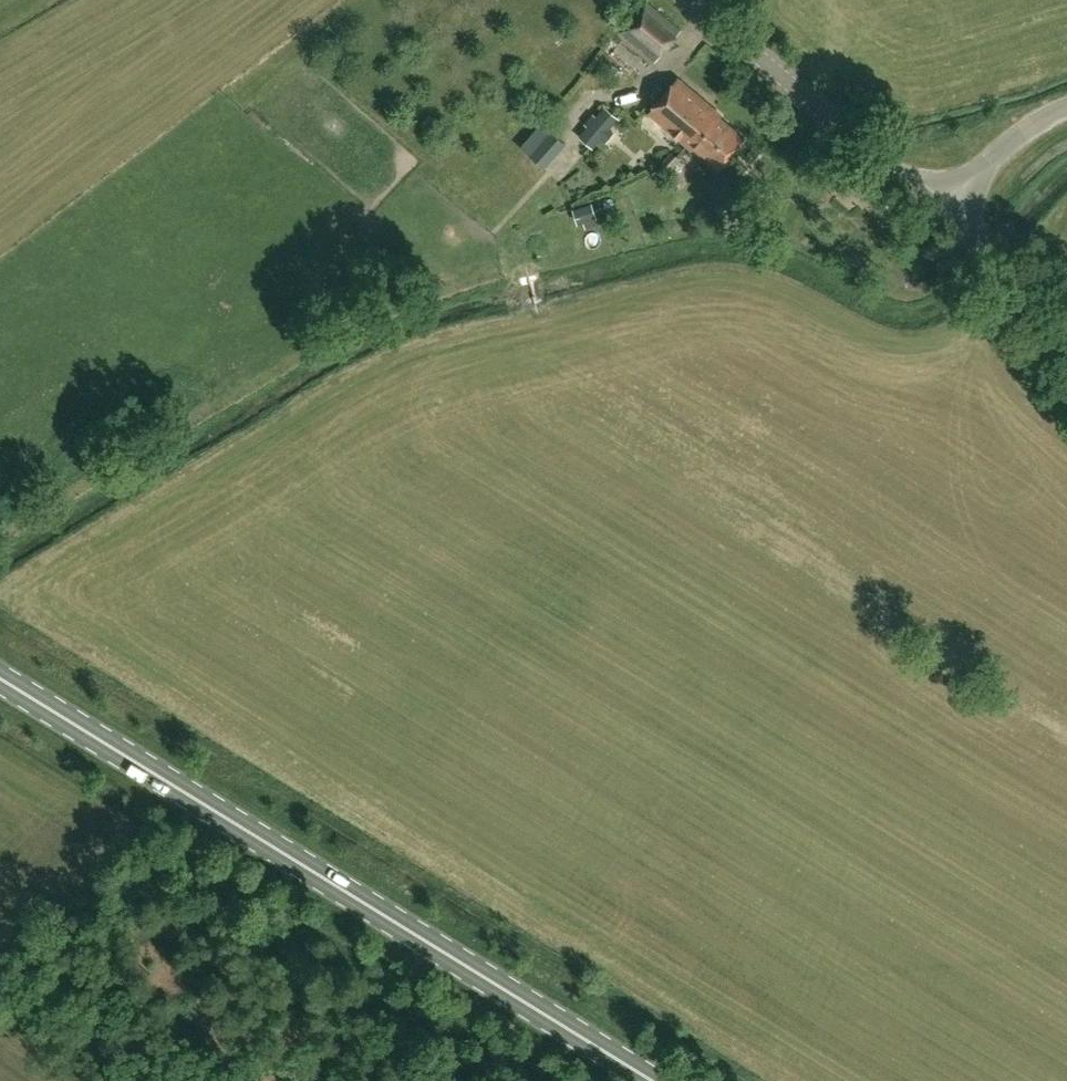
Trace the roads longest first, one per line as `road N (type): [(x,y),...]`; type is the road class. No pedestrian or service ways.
road 1 (primary): [(653,1080),(0,678)]
road 2 (unclassified): [(942,215),(688,0)]
road 3 (unclassified): [(1066,332),(942,215)]
road 4 (unclassified): [(942,215),(989,166),(1066,112)]

